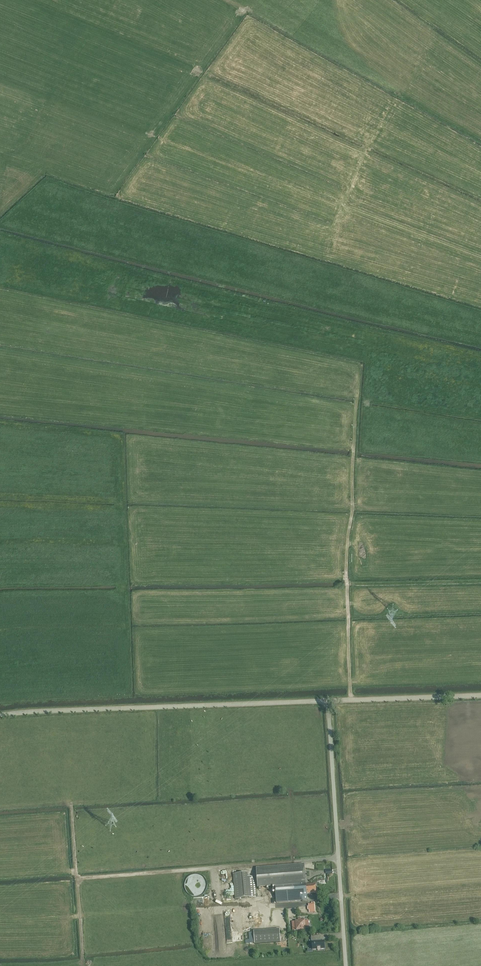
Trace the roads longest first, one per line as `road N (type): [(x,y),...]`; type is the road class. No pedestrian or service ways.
road 1 (unclassified): [(328,700),(0,714)]
road 2 (unclassified): [(346,965),(328,700)]
road 3 (track): [(339,857),(77,878)]
road 4 (unclassified): [(328,700),(480,695)]

